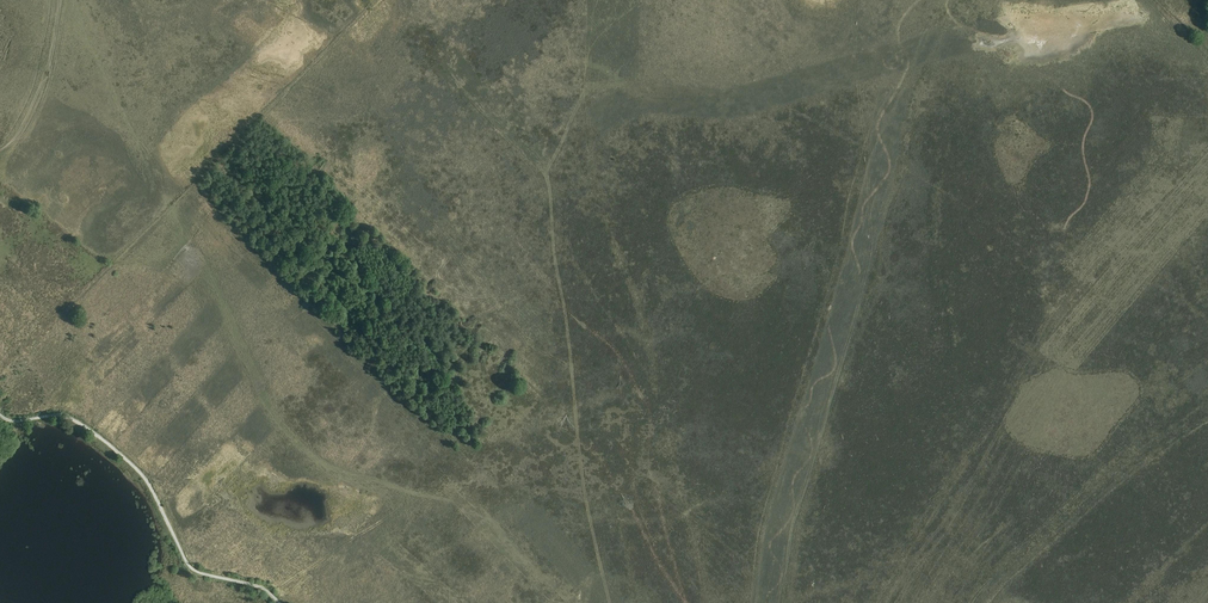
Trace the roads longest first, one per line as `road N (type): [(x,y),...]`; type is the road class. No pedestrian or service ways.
road 1 (track): [(0,151),(48,69),(58,0)]

